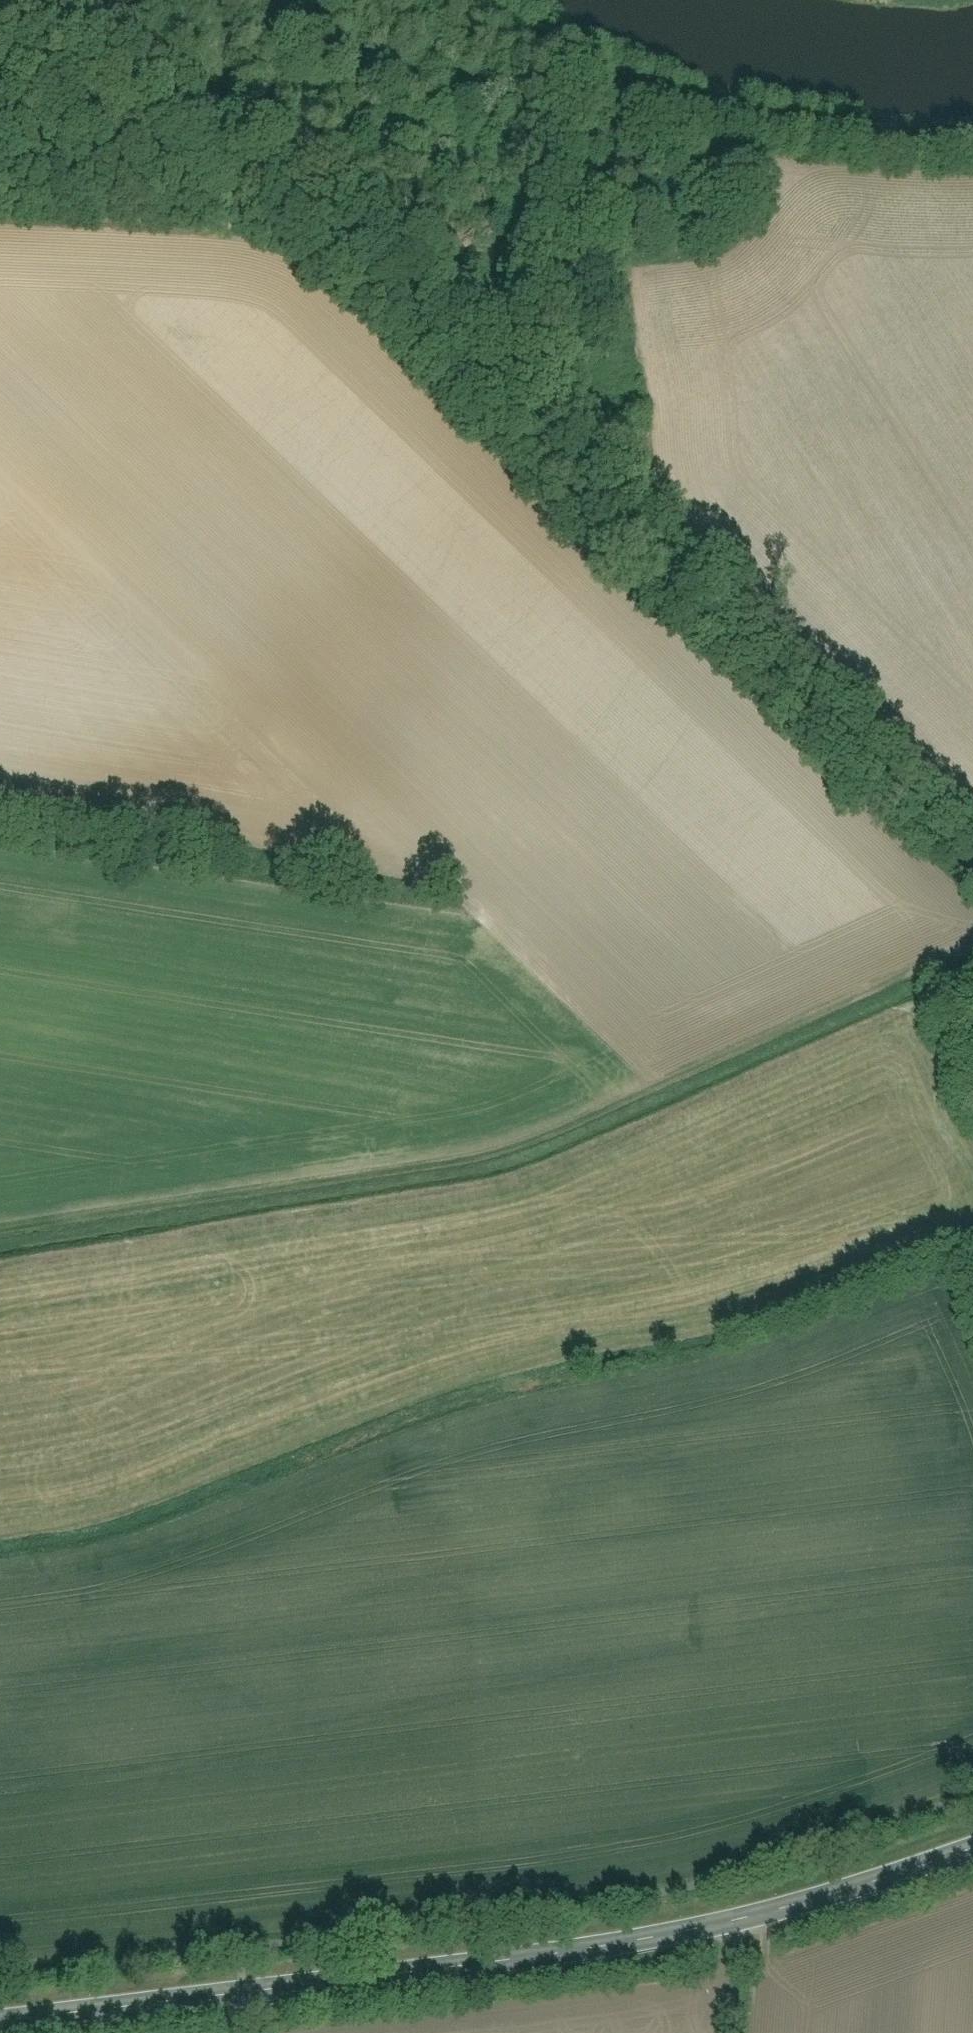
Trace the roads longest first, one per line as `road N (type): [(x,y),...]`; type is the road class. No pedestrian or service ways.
road 1 (tertiary): [(0,2021),(717,1927),(972,1847)]
road 2 (track): [(484,0),(589,61),(738,131),(972,145)]

